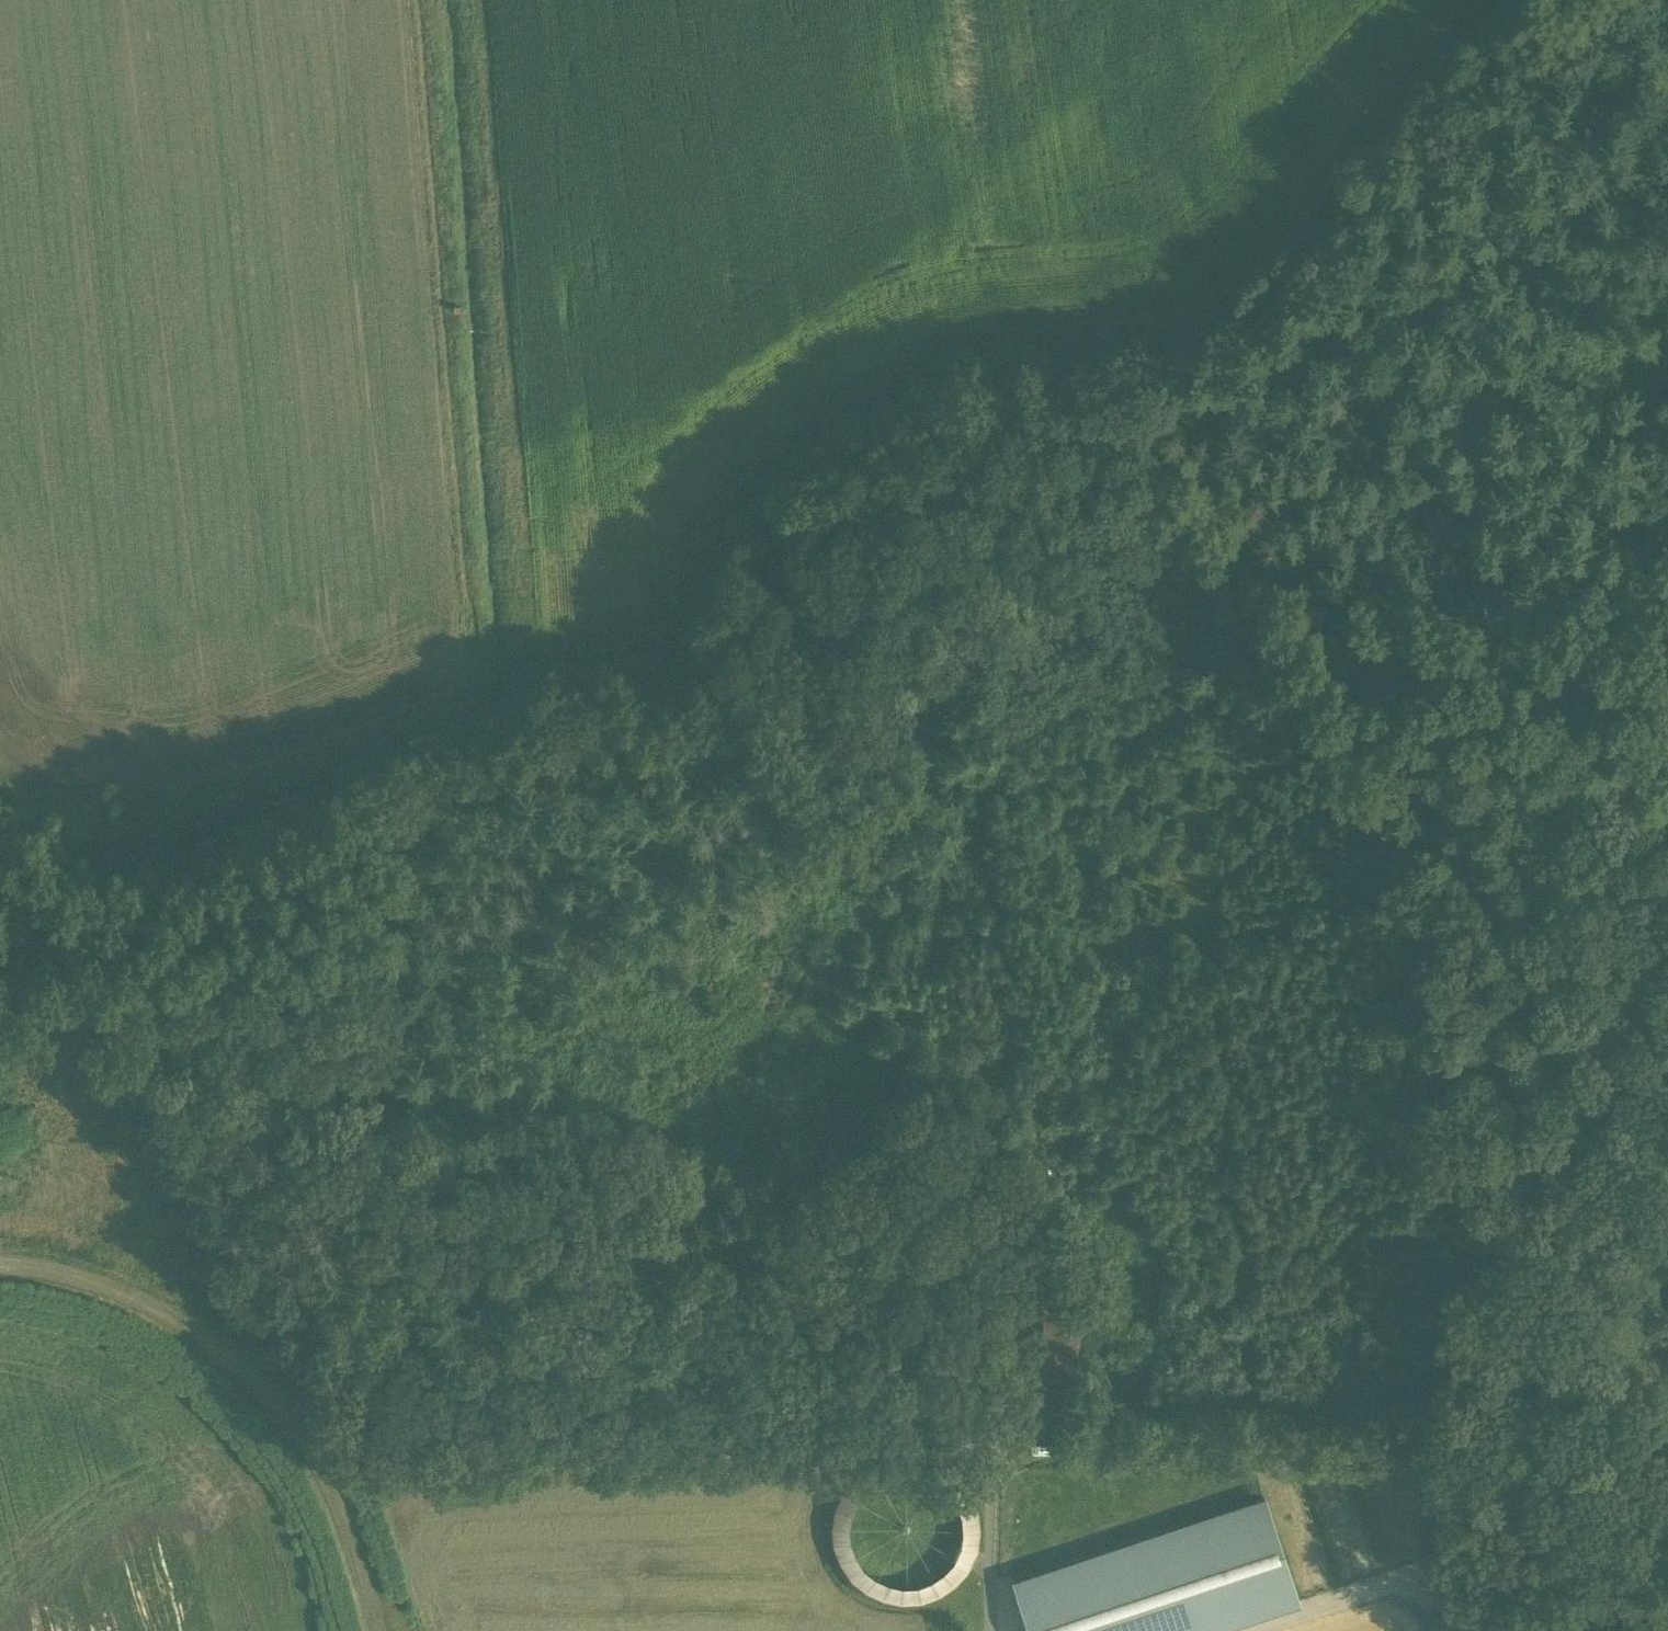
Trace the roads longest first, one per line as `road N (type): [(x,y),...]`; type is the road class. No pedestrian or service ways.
road 1 (track): [(514,1252),(325,1195),(165,1087),(124,1002),(91,973),(0,937)]

